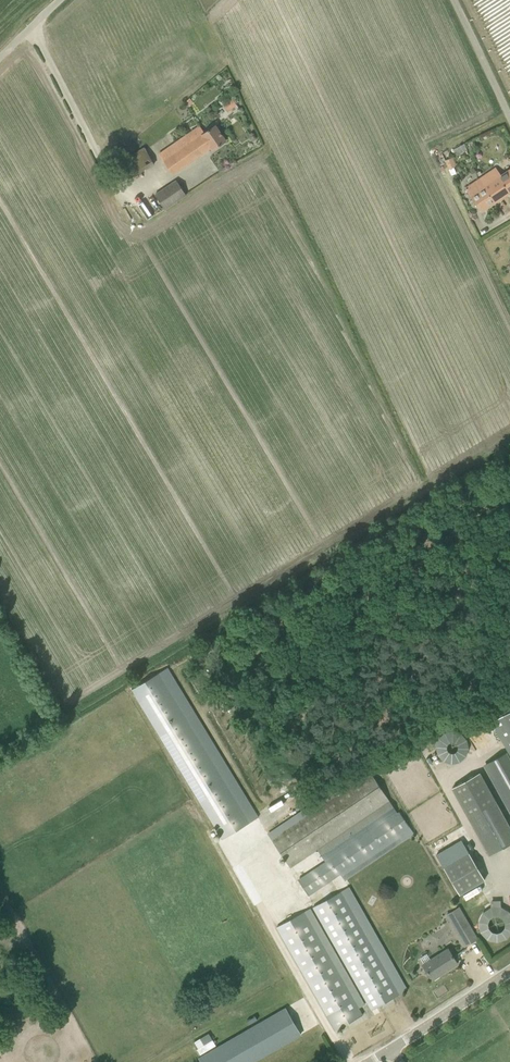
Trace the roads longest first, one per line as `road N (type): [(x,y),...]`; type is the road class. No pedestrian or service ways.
road 1 (tertiary): [(393,1048),(509,970)]
road 2 (unclassified): [(509,115),(454,0)]

